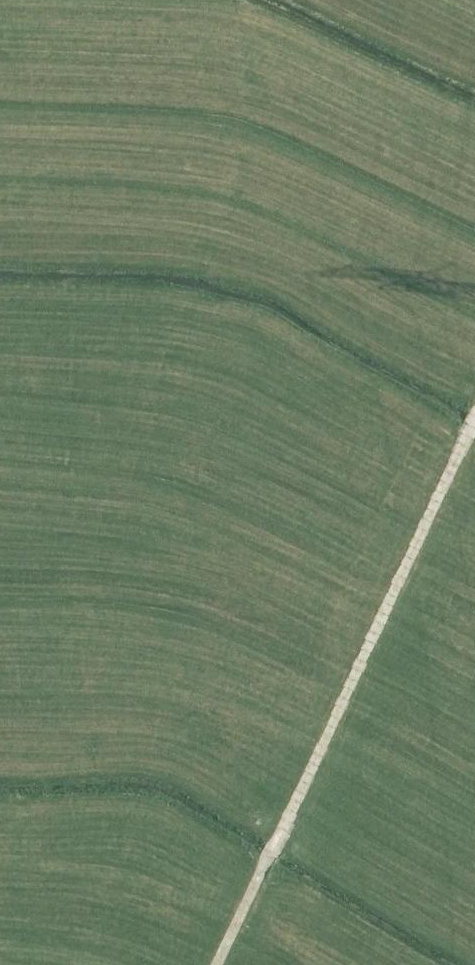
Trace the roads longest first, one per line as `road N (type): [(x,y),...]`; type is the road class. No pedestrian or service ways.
road 1 (track): [(474,433),(214,964)]

